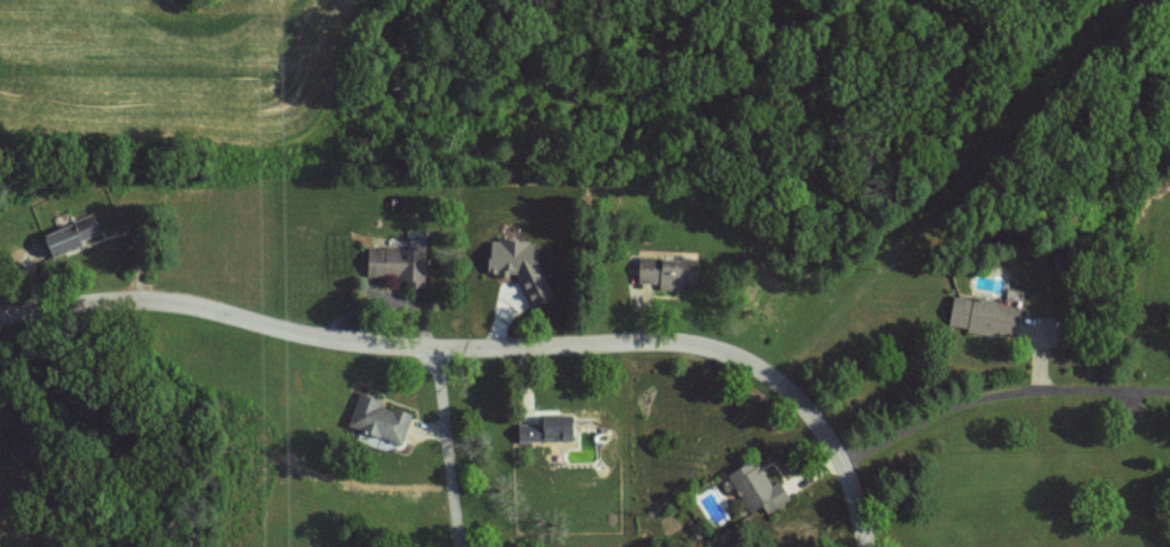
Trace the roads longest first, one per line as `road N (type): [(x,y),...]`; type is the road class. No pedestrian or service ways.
road 1 (residential): [(0,319),(155,307),(440,350),(713,346),(770,374),(829,440),(865,546)]
road 2 (residential): [(440,350),(460,546)]

